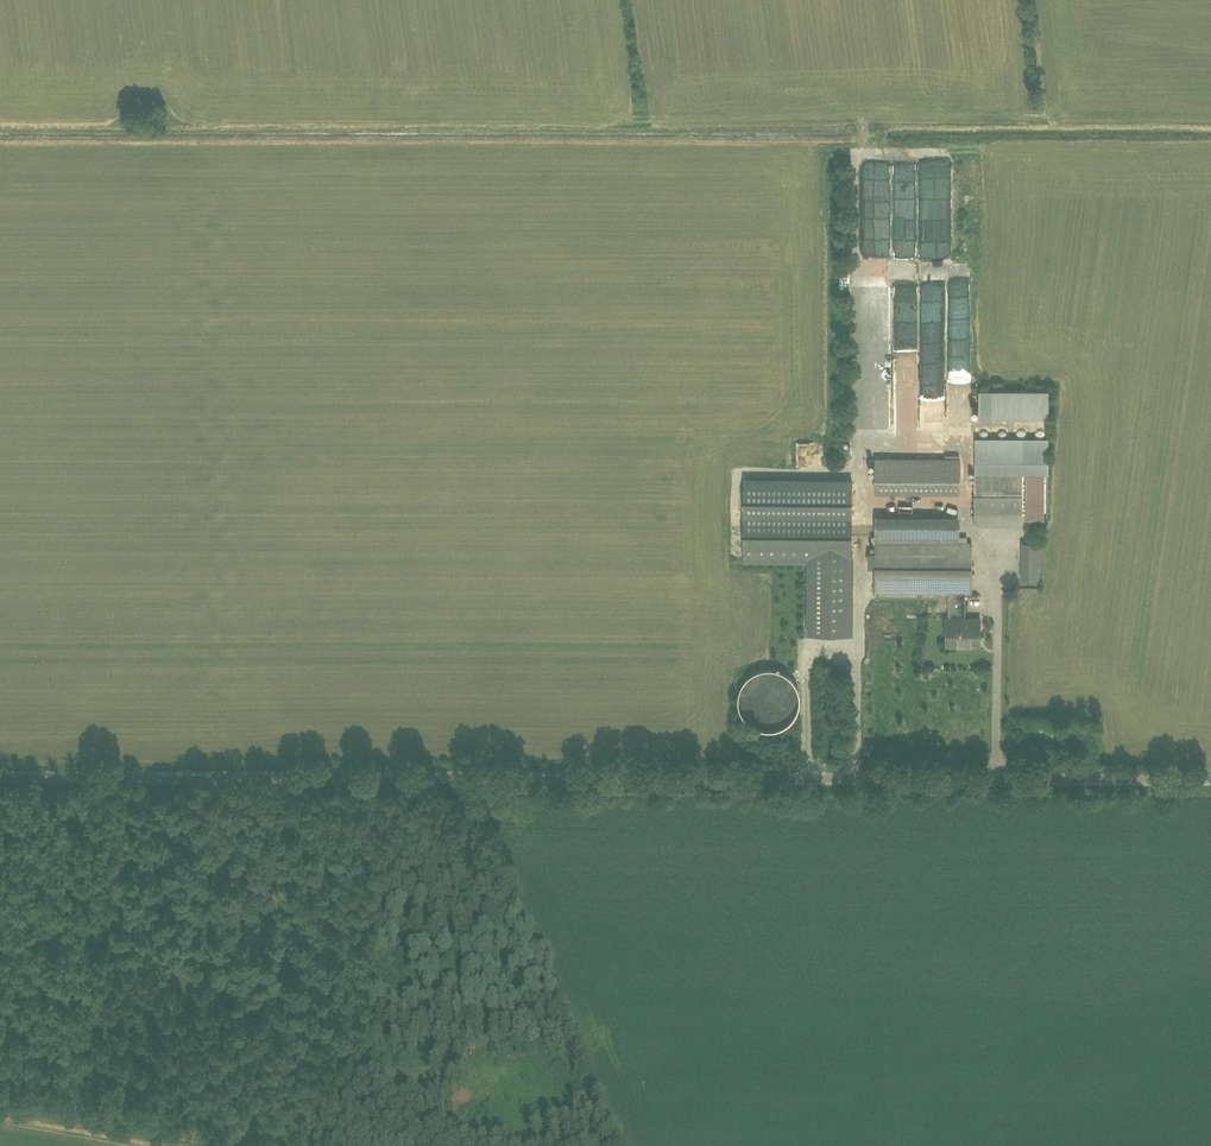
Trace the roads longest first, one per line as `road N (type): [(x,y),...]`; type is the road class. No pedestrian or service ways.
road 1 (residential): [(0,774),(1210,779)]

